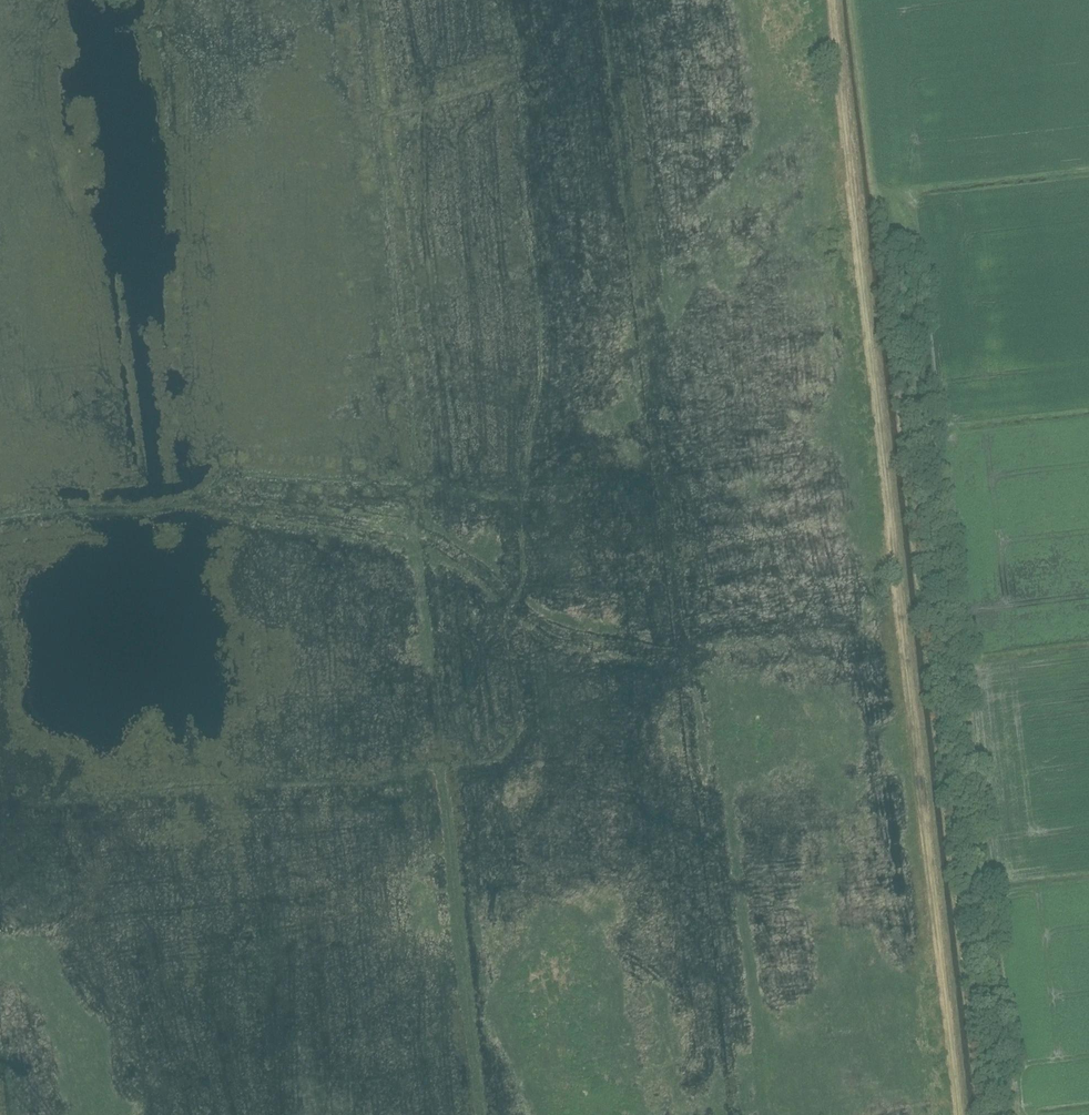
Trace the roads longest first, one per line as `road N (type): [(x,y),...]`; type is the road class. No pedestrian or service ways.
road 1 (track): [(836,0),(958,1114)]

